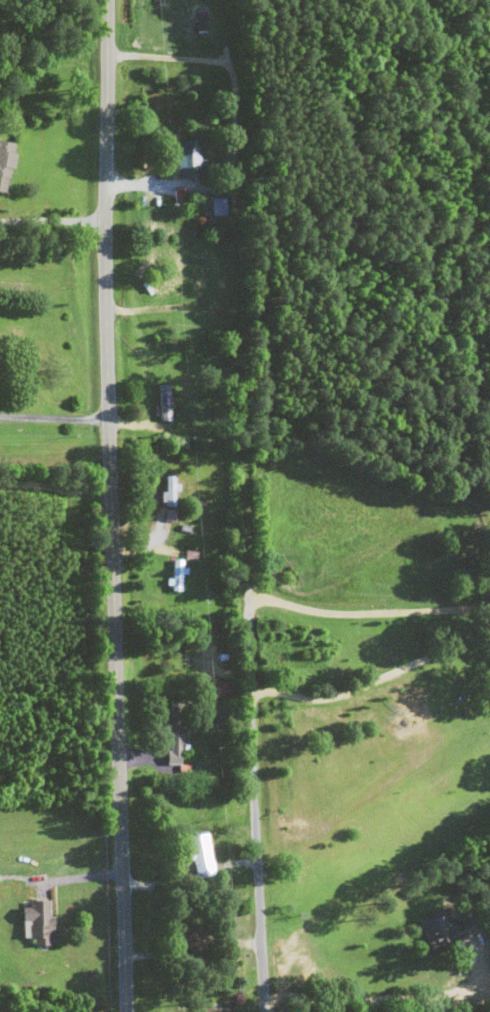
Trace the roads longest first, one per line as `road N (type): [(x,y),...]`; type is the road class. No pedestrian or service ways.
road 1 (residential): [(91,1011),(61,0)]
road 2 (residential): [(434,1011),(429,791),(370,461)]
road 3 (residential): [(87,871),(433,861)]

